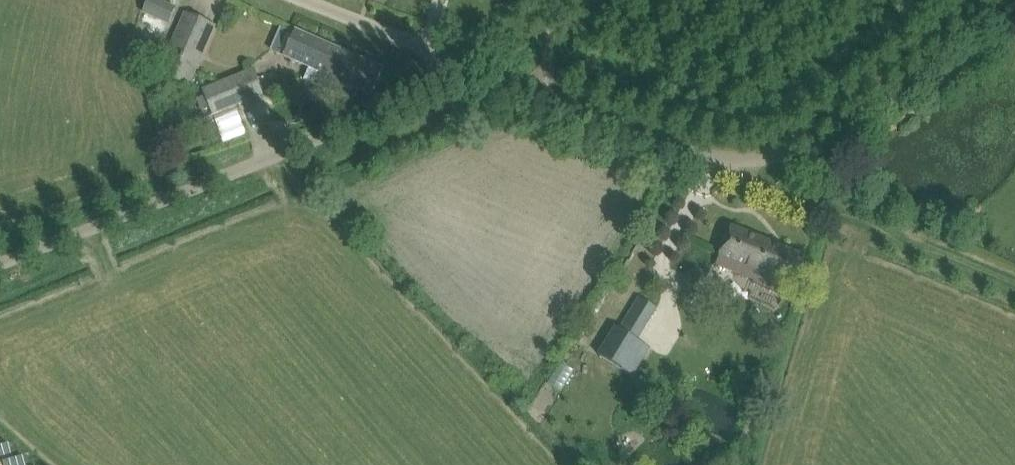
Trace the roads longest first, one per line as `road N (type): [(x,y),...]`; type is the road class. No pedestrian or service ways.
road 1 (unclassified): [(983,0),(775,157),(714,162),(542,97)]
road 2 (unclassified): [(0,262),(423,94),(463,65)]
road 3 (track): [(1014,286),(782,194),(755,161)]
road 4 (unclassified): [(463,65),(304,0)]

